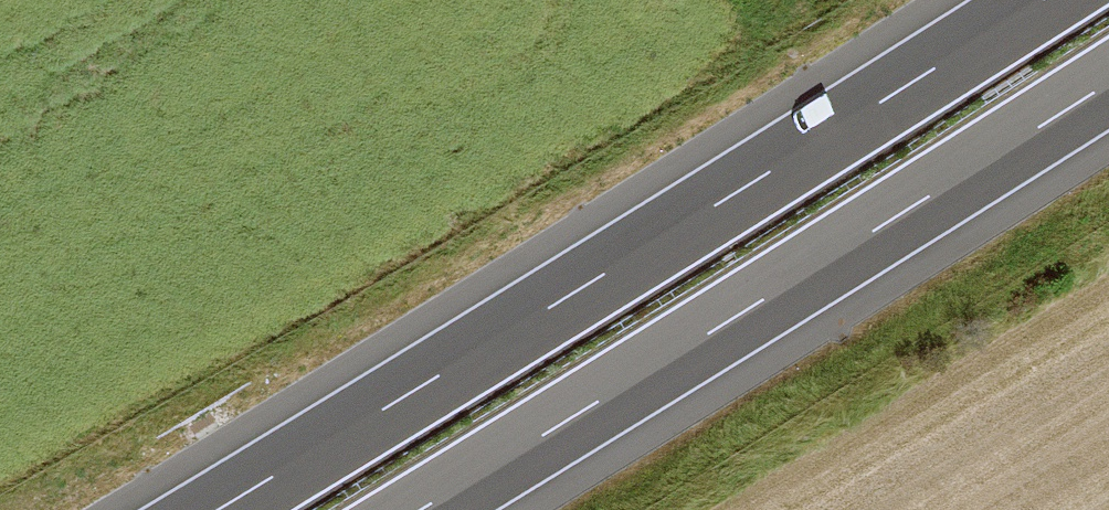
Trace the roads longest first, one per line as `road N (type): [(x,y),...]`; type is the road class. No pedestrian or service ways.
road 1 (motorway): [(1041,0),(215,509)]
road 2 (motorway): [(413,509),(1108,81)]

